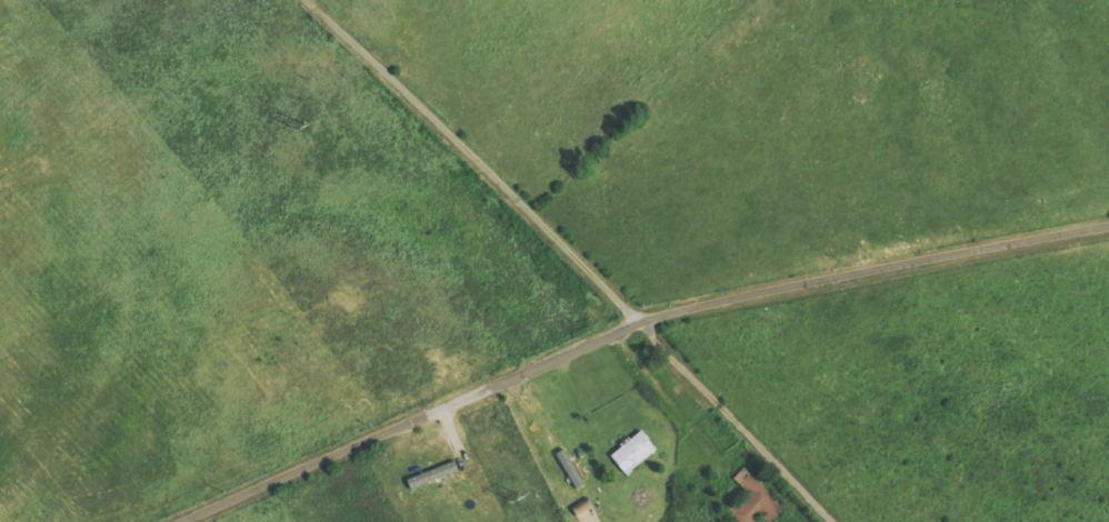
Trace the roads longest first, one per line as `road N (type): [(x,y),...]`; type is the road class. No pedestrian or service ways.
road 1 (residential): [(1108,226),(639,321),(186,521)]
road 2 (residential): [(639,321),(306,0)]
road 3 (residential): [(639,321),(833,521)]

